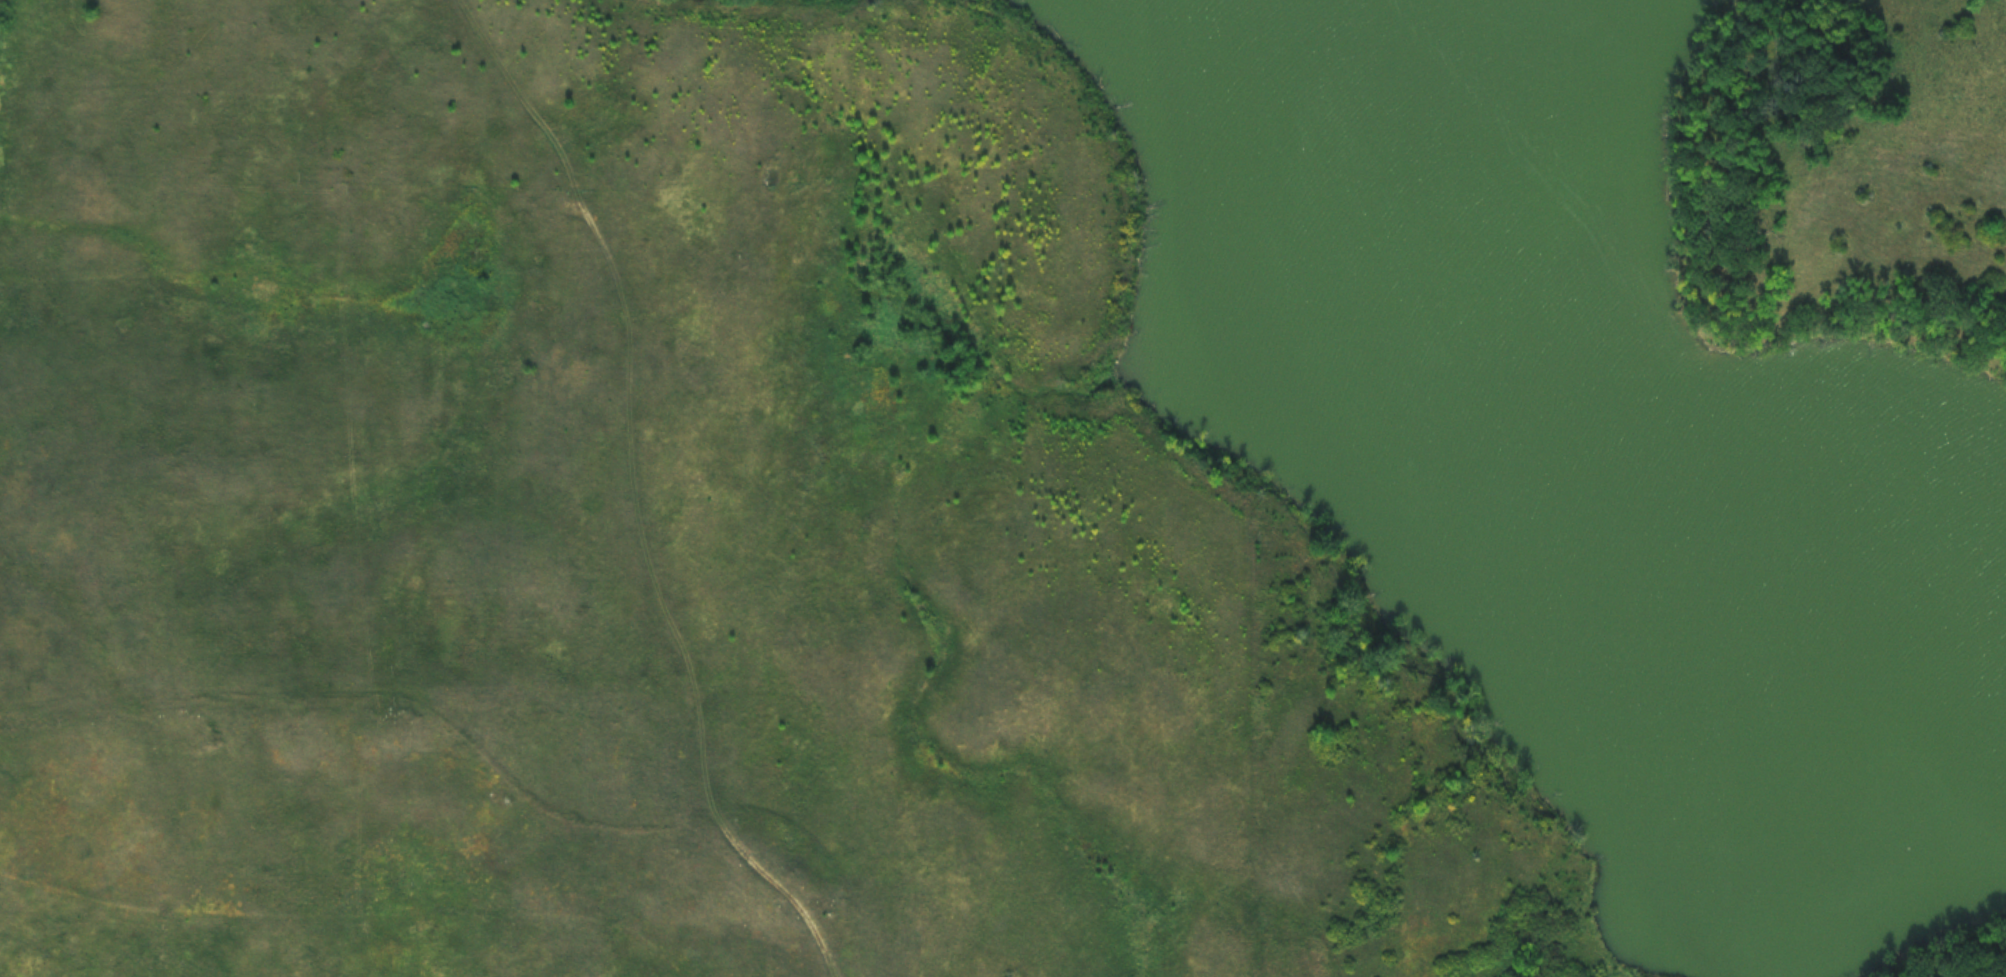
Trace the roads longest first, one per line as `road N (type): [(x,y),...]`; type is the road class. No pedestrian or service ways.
road 1 (track): [(831,976),(801,922),(736,863),(713,826),(694,696),(640,552),(624,311),(570,191),(452,0)]

